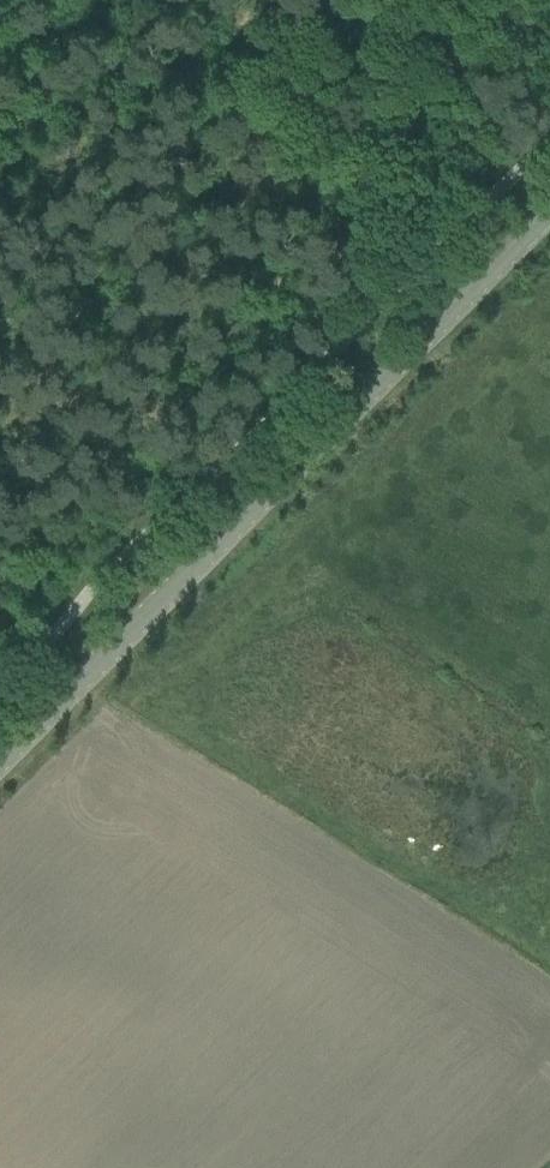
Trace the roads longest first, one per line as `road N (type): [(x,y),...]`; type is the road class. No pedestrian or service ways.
road 1 (tertiary): [(0,764),(549,211)]

